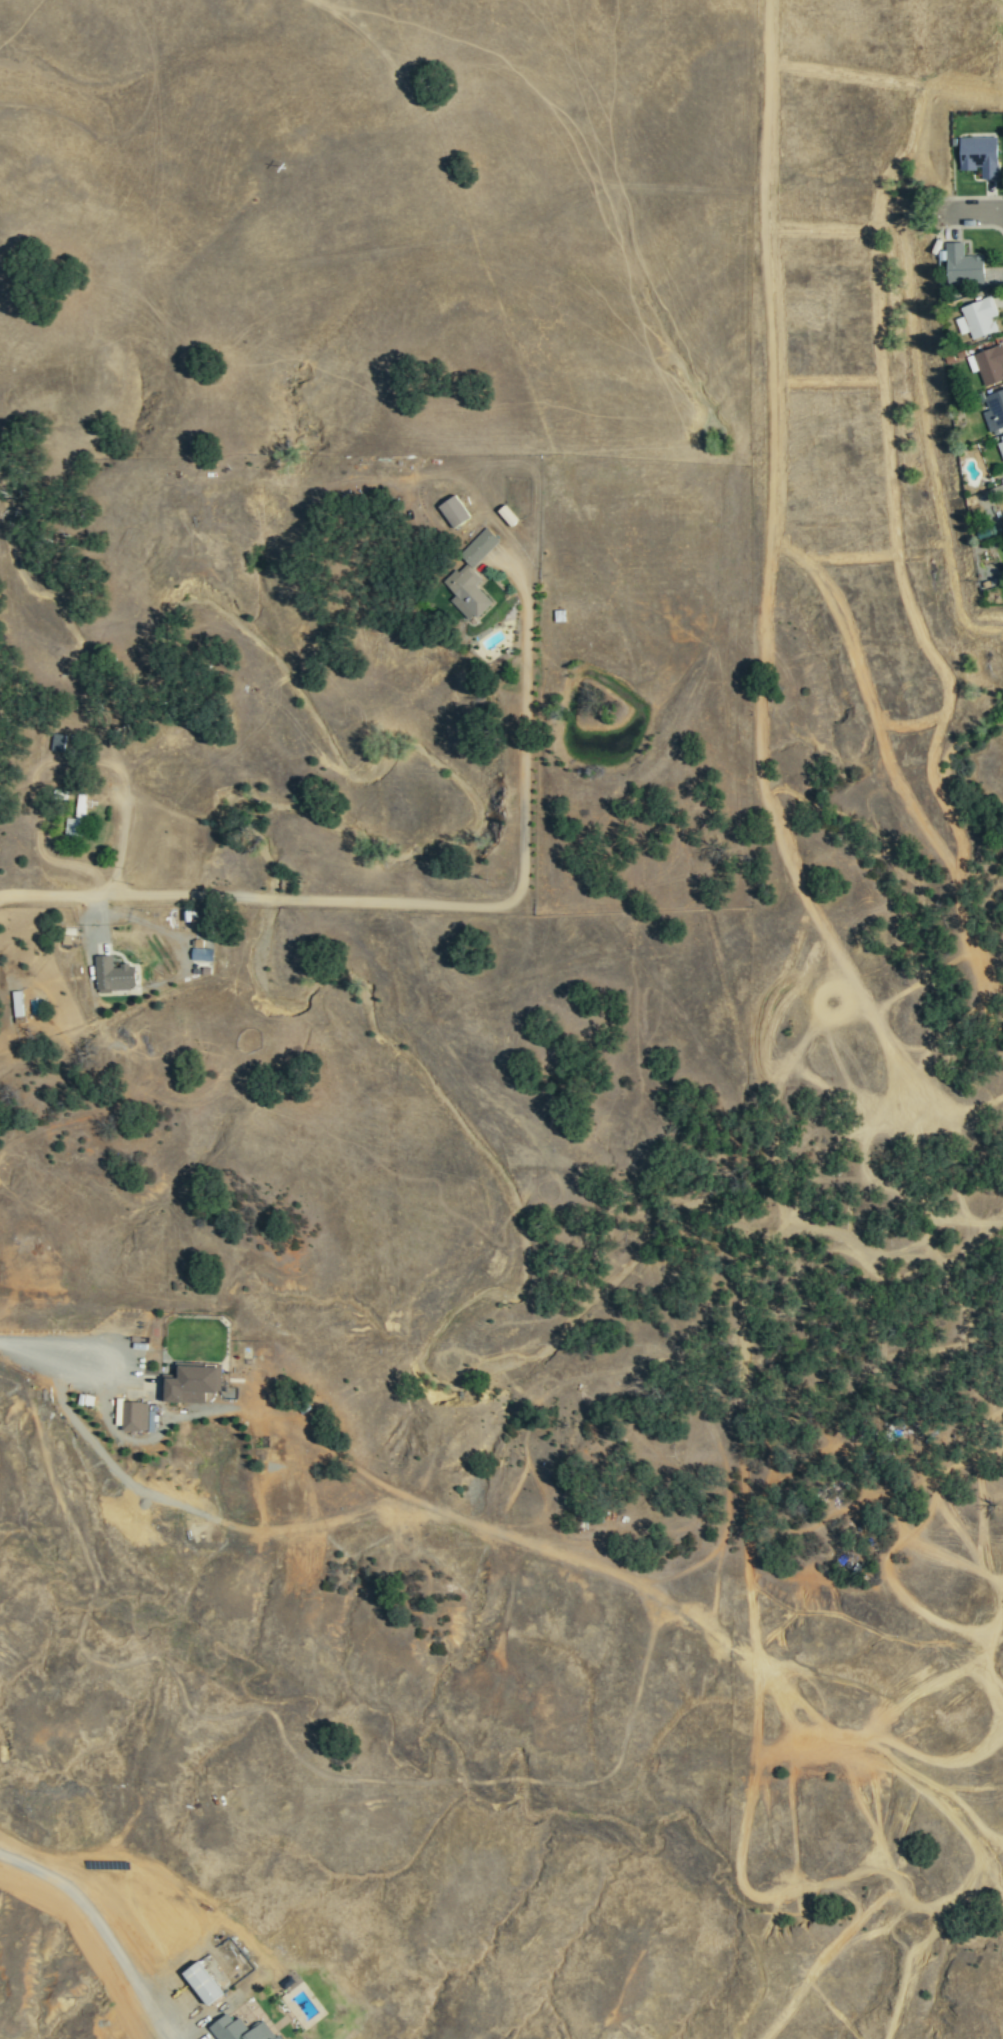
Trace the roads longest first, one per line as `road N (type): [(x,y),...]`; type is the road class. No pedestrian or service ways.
road 1 (residential): [(498,560),(523,608),(519,869),(503,903),(0,898)]

